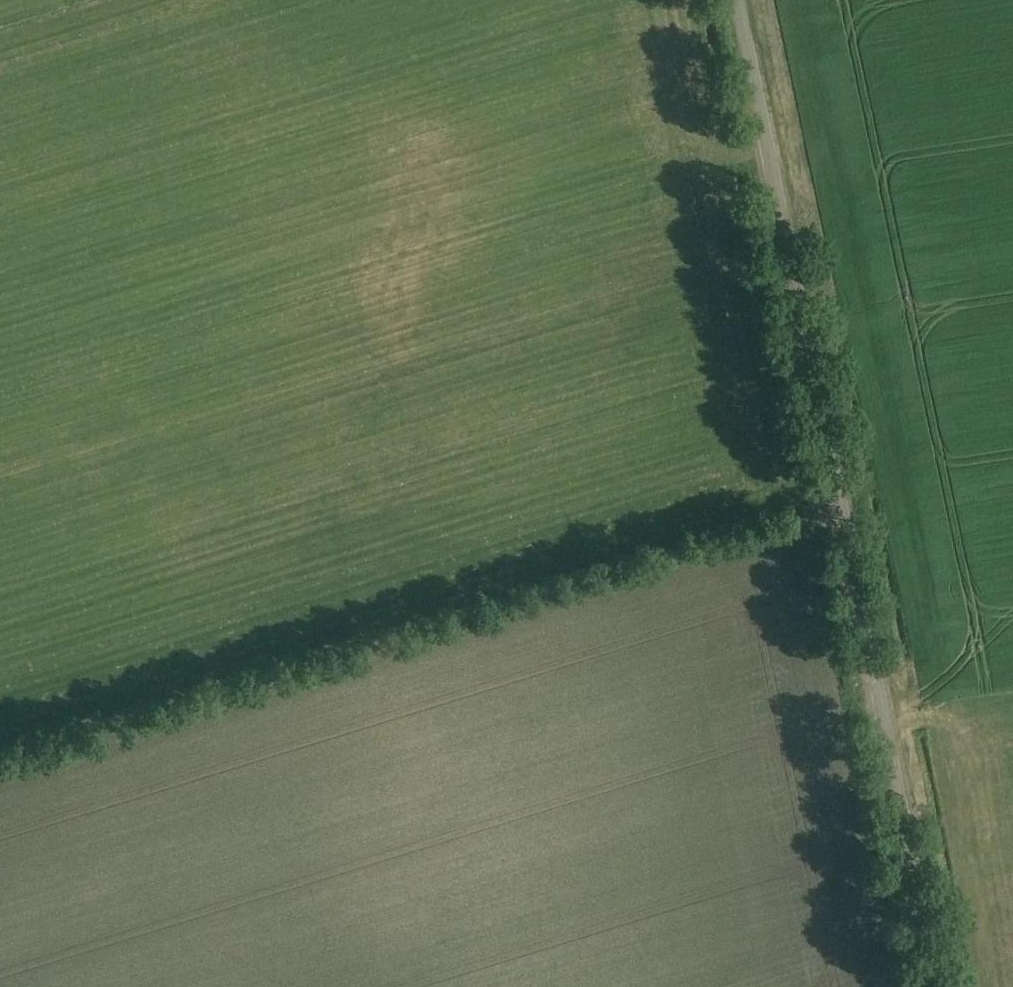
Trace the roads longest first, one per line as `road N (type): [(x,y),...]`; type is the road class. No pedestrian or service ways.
road 1 (unclassified): [(938,986),(738,0)]

